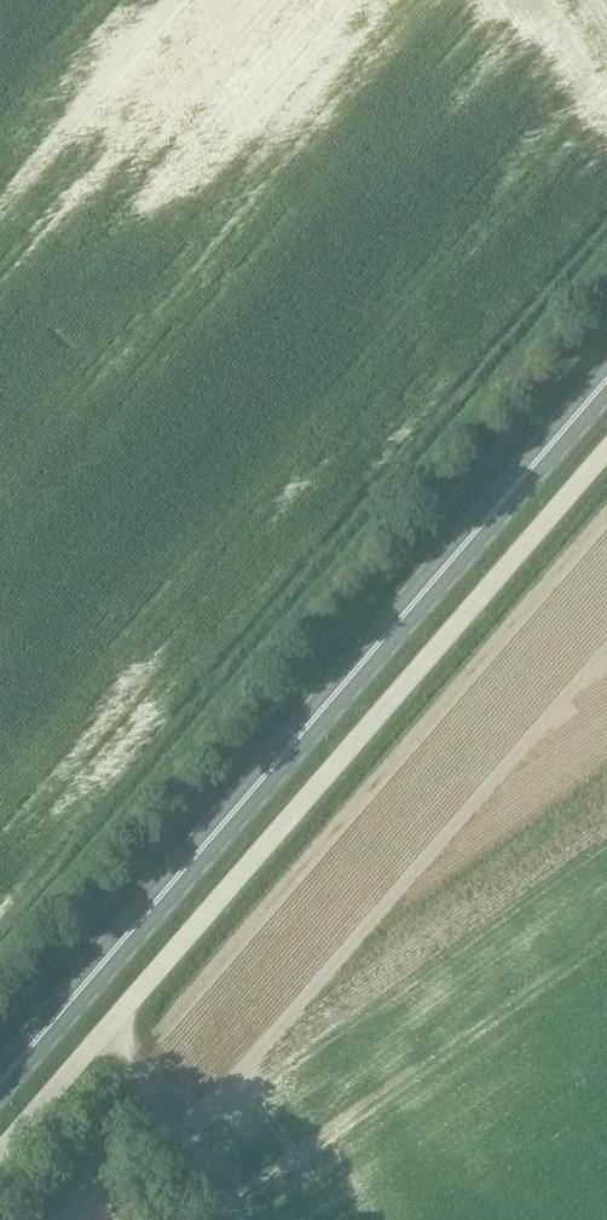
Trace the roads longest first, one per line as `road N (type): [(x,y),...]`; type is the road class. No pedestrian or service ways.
road 1 (primary): [(0,1084),(606,381)]
road 2 (unclassified): [(0,1154),(606,454)]

